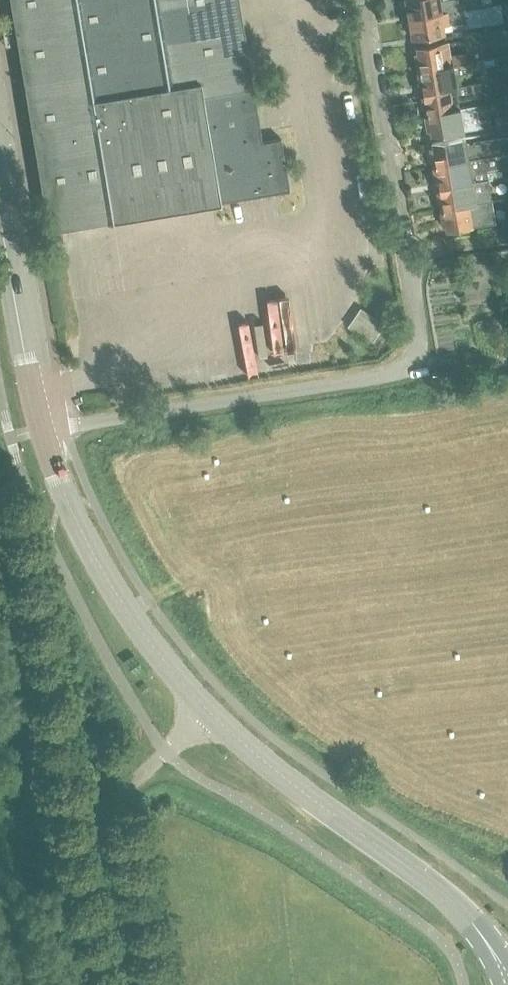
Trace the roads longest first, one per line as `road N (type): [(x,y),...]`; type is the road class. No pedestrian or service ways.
road 1 (unclassified): [(42,432),(404,370),(419,341),(404,256)]
road 2 (secondary): [(507,977),(450,898),(206,709)]
road 3 (secondary): [(206,709),(94,554),(42,432)]
road 4 (unclassified): [(129,984),(107,816),(206,709)]
road 5 (residential): [(404,256),(359,0)]
road 6 (secondary): [(42,432),(0,211)]

